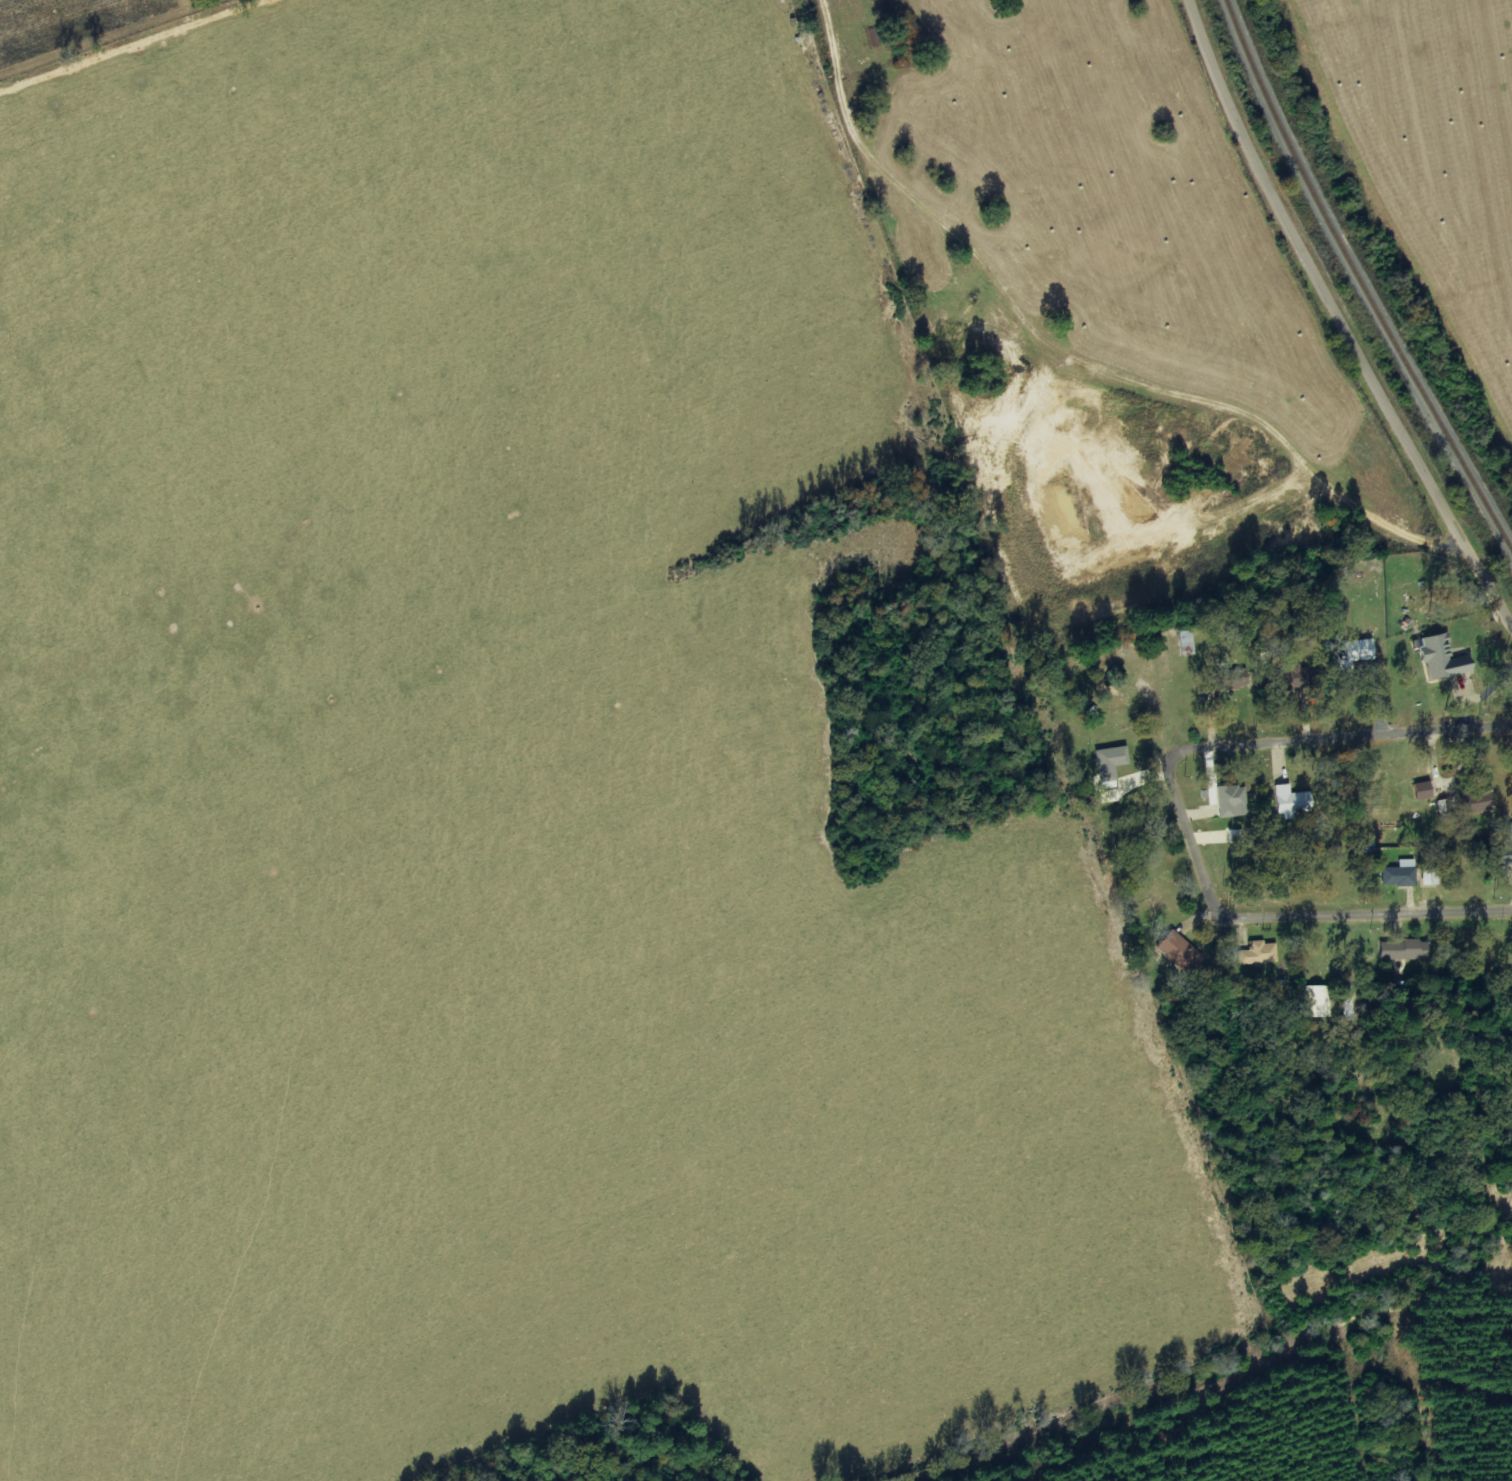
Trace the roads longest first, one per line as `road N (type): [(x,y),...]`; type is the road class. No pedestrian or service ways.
road 1 (residential): [(1511,631),(1338,368),(1179,53),(1163,0)]

